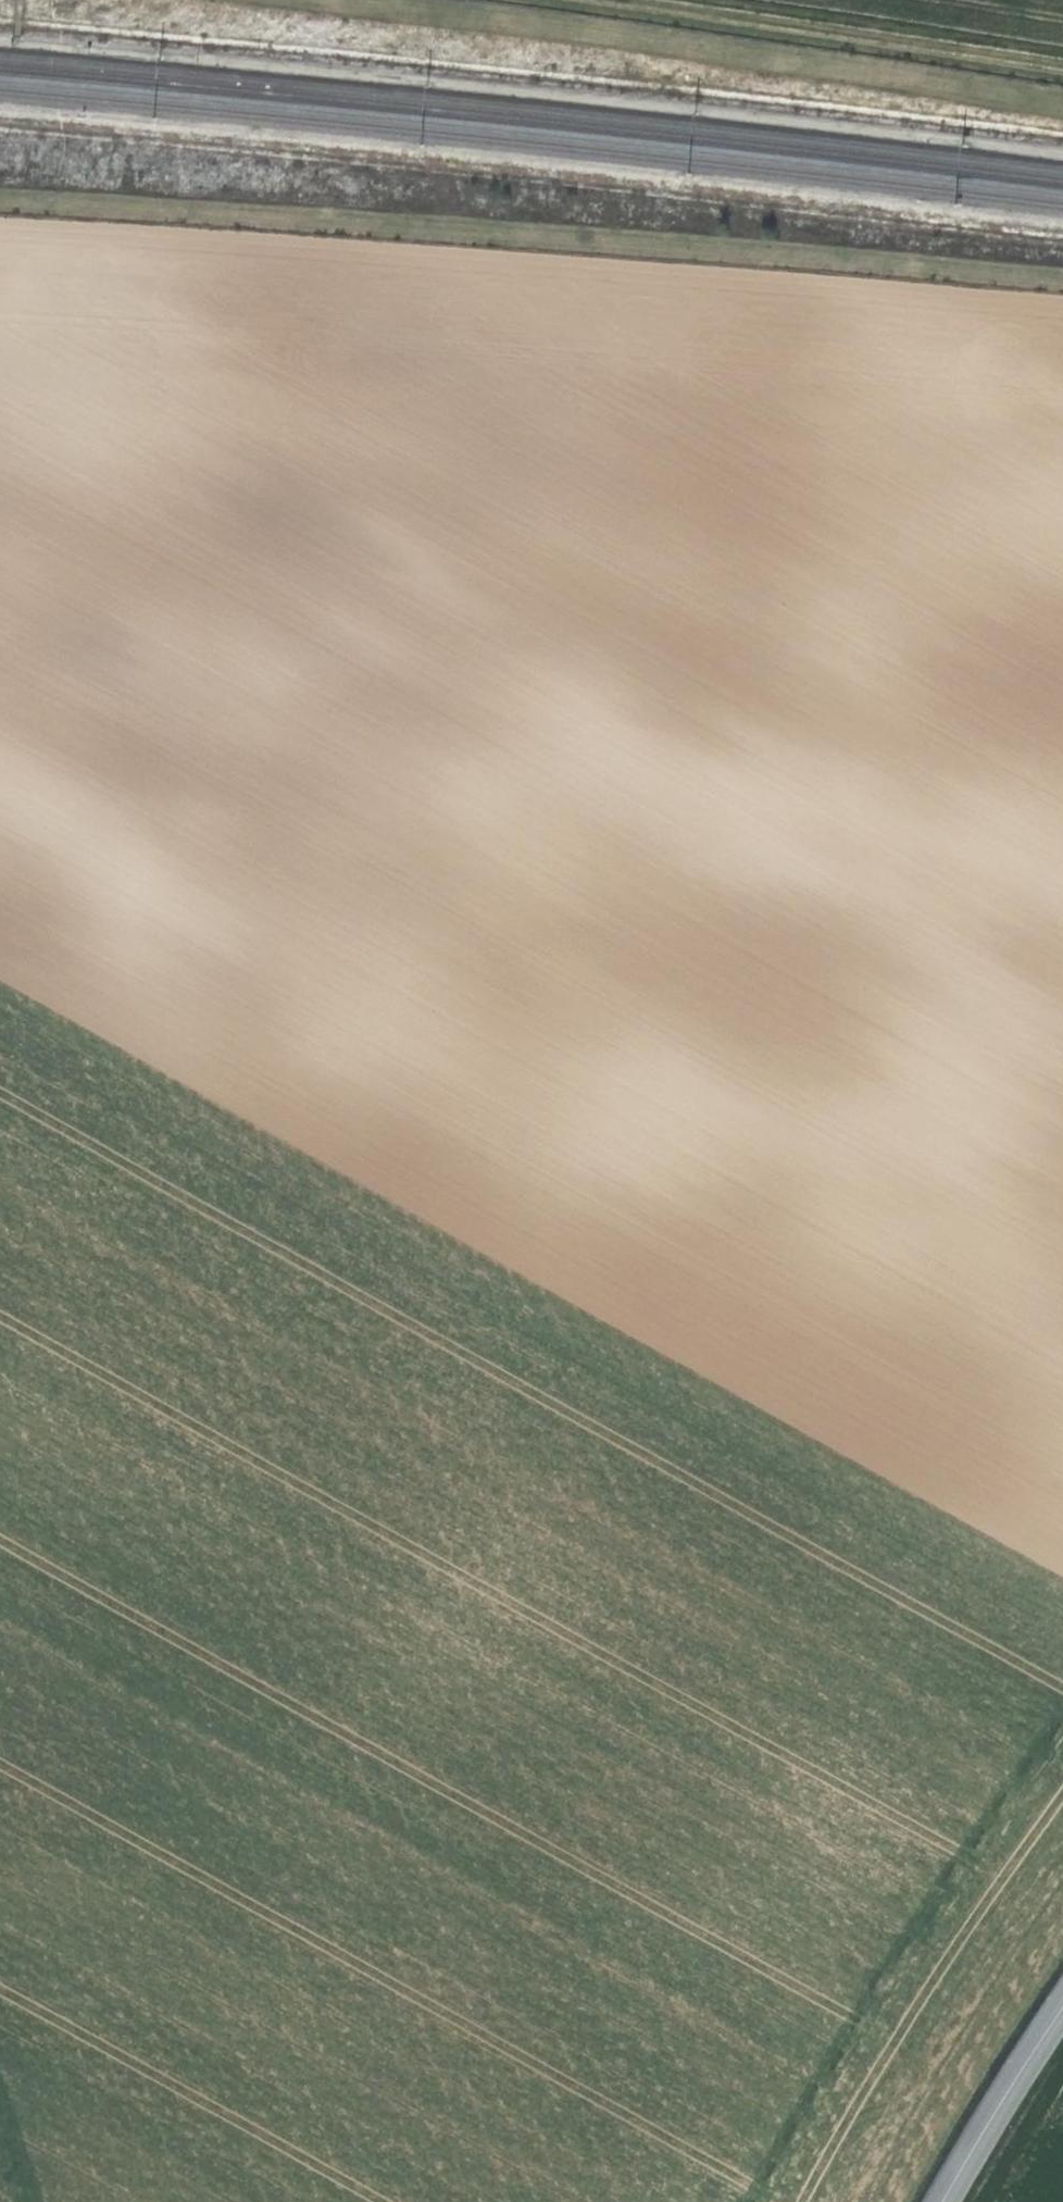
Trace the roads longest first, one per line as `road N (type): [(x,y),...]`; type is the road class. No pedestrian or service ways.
road 1 (track): [(616,0),(1062,76)]
road 2 (tertiary): [(943,2201),(1062,1995)]

